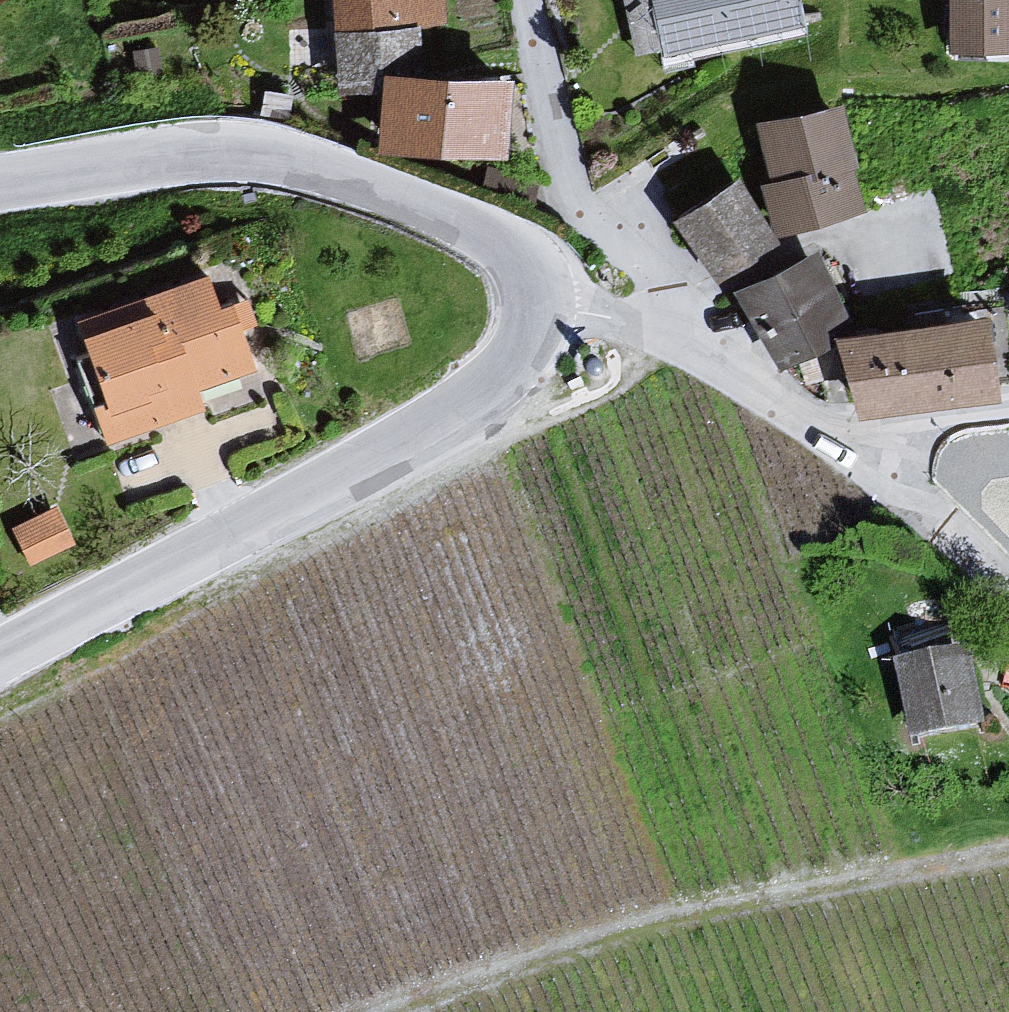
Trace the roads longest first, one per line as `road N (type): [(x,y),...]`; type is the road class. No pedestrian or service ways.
road 1 (tertiary): [(538,318),(510,388),(0,666)]
road 2 (track): [(1008,854),(917,865),(640,926),(394,1011)]
road 3 (tertiary): [(0,198),(62,193),(167,165),(354,186),(496,246),(527,281),(538,318)]
road 4 (residential): [(828,446),(739,379),(538,318)]
road 5 (residential): [(1008,582),(828,446)]
road 6 (residential): [(828,446),(1008,414)]

